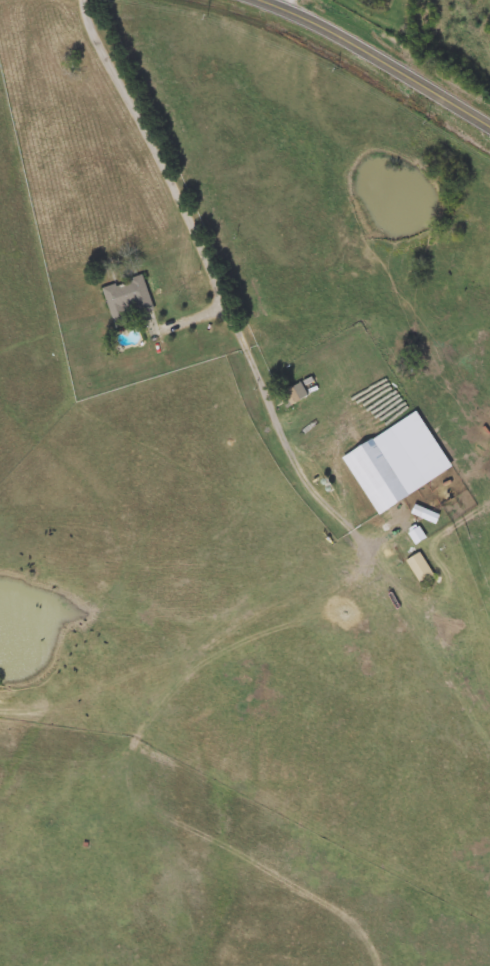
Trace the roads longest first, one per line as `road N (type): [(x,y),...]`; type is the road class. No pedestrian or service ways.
road 1 (secondary): [(267,0),(489,120)]

